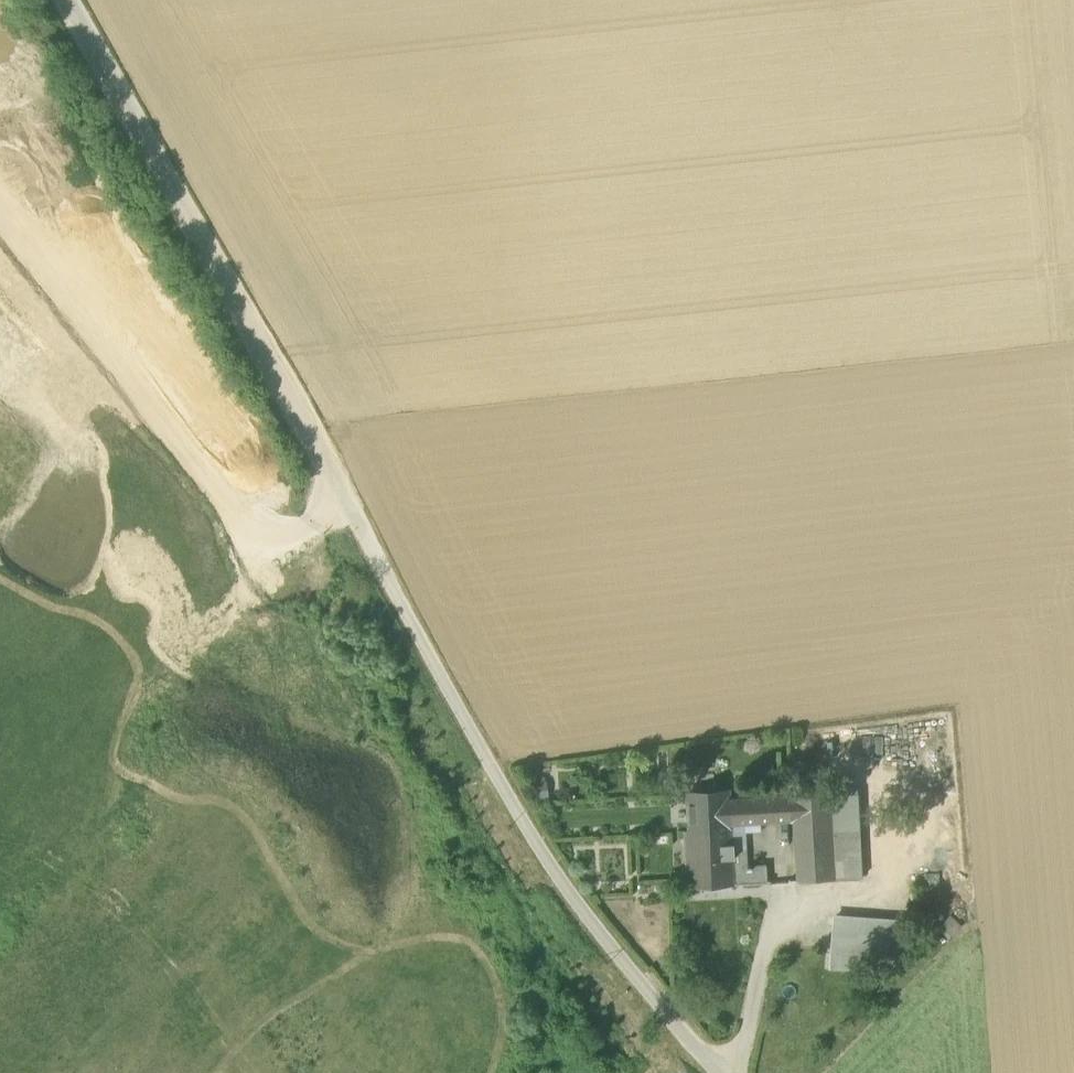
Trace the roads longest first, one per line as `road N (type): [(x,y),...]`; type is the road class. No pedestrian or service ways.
road 1 (unclassified): [(716,1072),(564,894),(73,0)]

